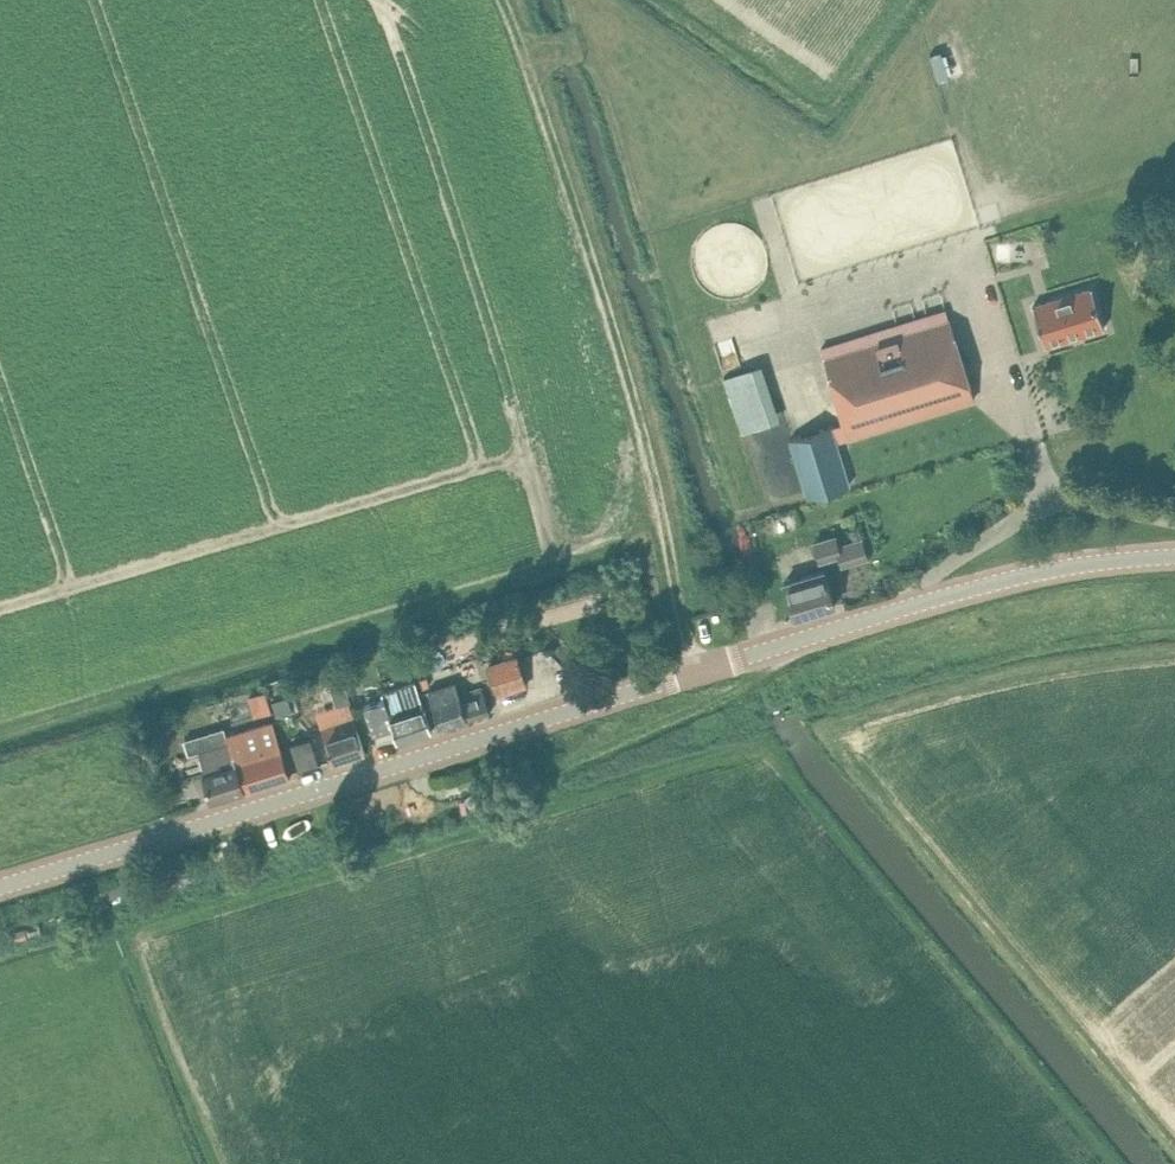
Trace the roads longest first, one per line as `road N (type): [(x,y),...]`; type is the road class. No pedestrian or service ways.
road 1 (secondary): [(0,878),(1042,566),(1174,558)]
road 2 (track): [(505,0),(704,670)]

